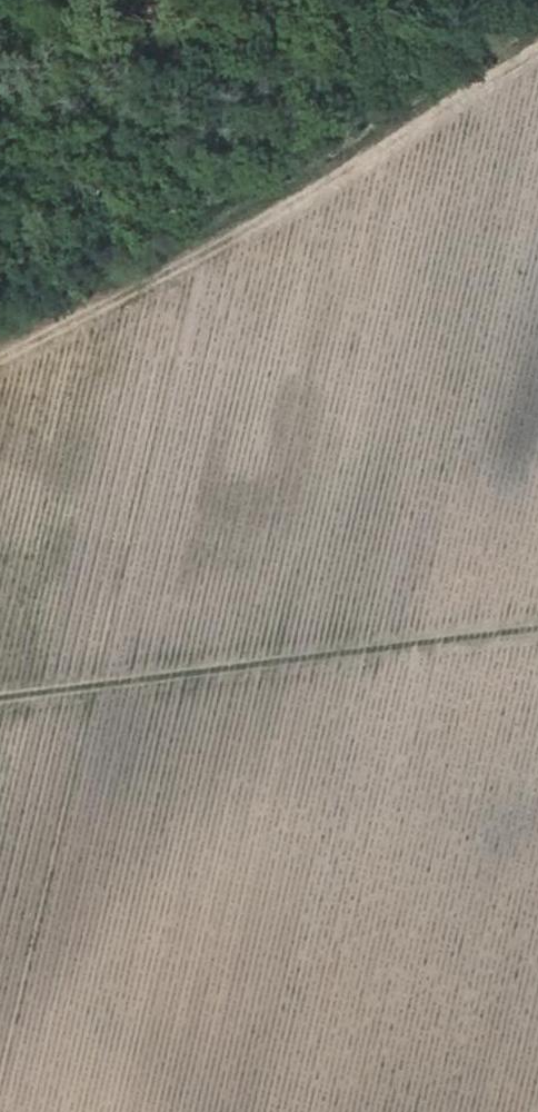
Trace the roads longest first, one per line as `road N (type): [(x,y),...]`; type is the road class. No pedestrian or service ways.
road 1 (track): [(0,360),(278,214),(537,56)]
road 2 (track): [(537,628),(0,697)]

